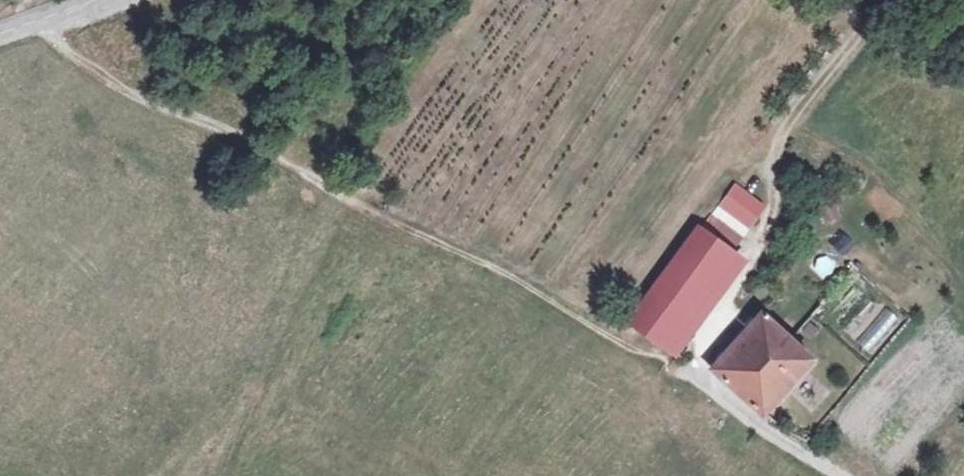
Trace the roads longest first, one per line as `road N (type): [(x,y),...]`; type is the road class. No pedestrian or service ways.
road 1 (track): [(689,377),(480,258),(392,224),(262,148),(109,83),(38,20)]
road 2 (track): [(689,377),(773,253),(781,134),(879,0)]
road 3 (track): [(348,197),(485,0)]

